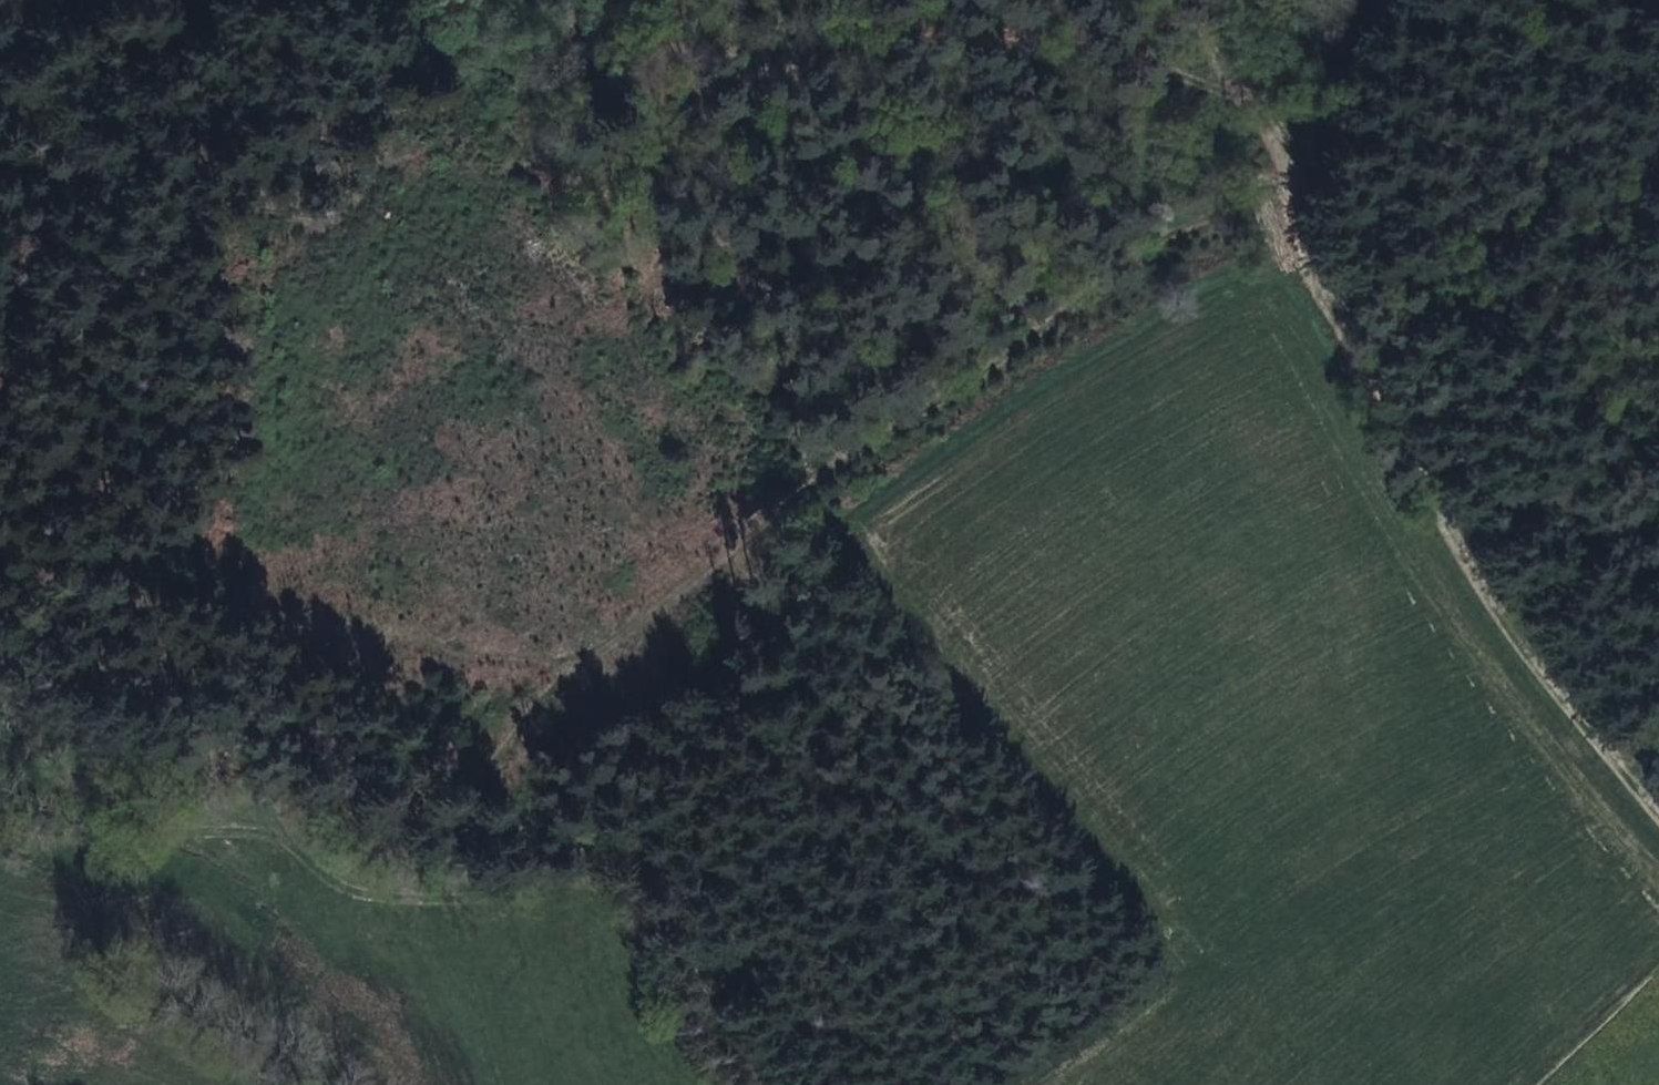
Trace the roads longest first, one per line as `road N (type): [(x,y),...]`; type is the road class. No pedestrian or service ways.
road 1 (track): [(1658,811),(1514,638),(1290,256),(1293,110),(1373,0)]

